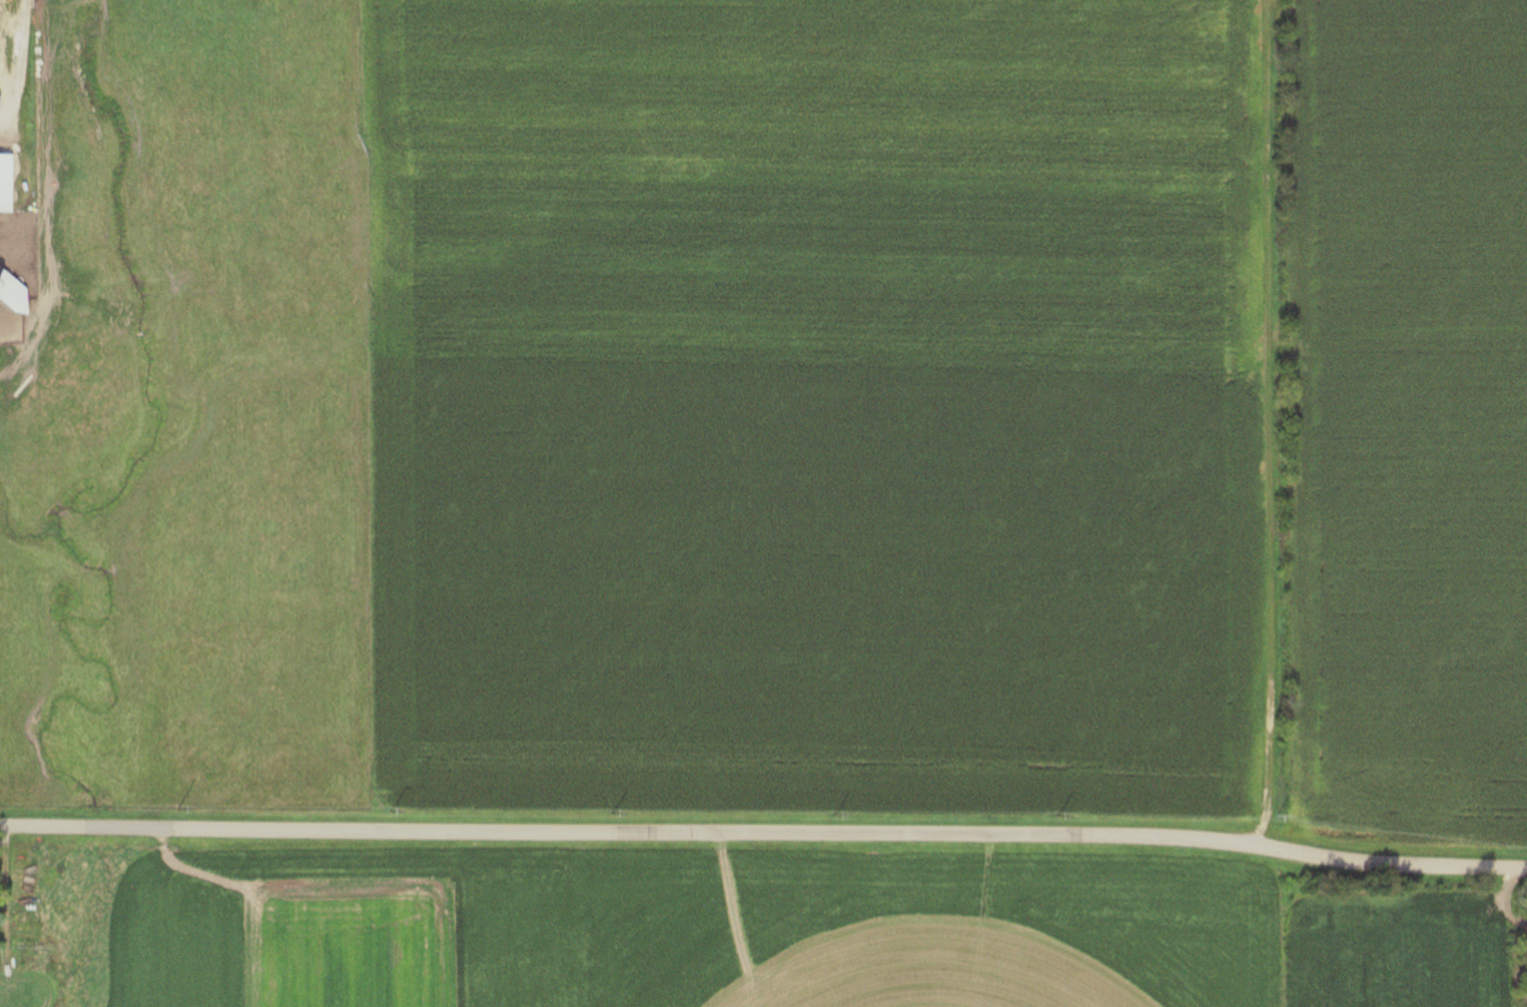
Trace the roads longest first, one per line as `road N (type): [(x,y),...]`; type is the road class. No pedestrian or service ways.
road 1 (residential): [(1526,877),(1327,876),(1182,847),(0,829)]

